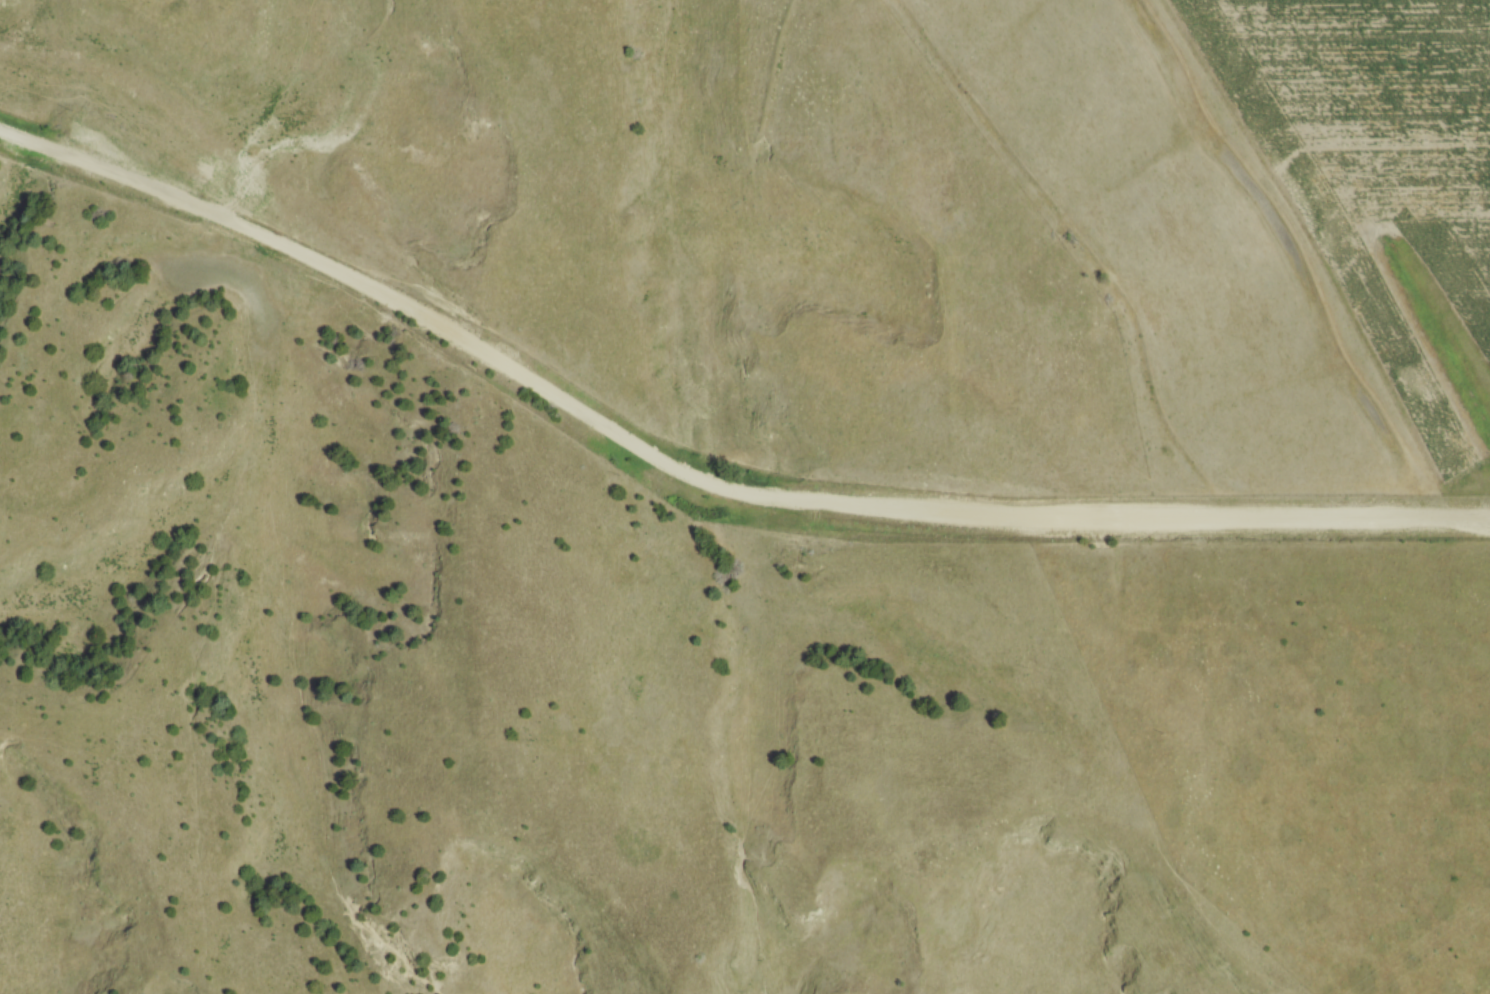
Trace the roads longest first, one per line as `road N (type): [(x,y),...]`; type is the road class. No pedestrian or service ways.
road 1 (residential): [(0,133),(194,208),(391,302),(553,393),(655,463),(739,495),(902,510),(1198,520),(1489,519)]

